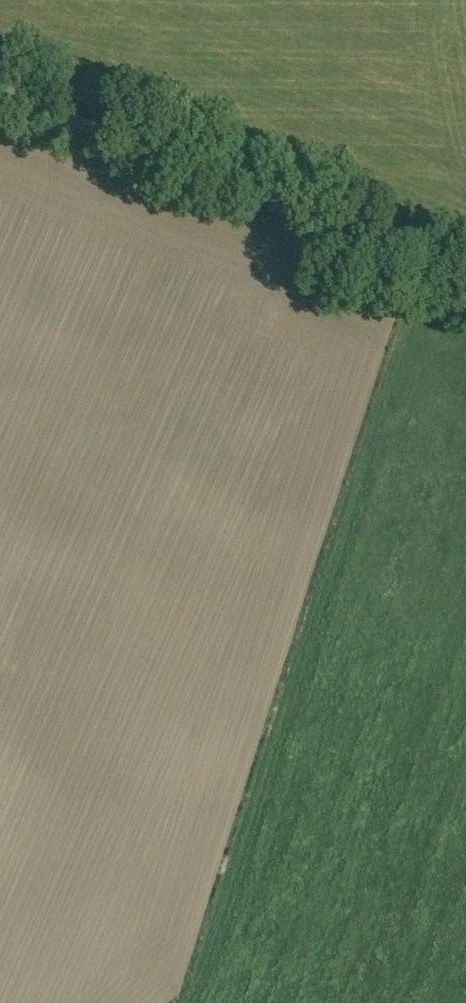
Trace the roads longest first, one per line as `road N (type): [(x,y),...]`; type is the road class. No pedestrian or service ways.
road 1 (unclassified): [(465,279),(0,91)]

